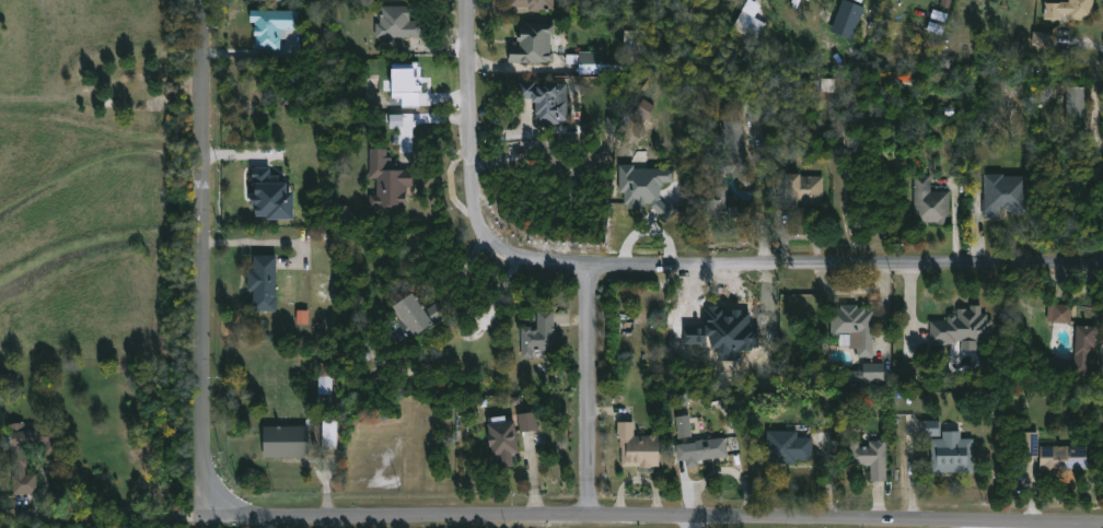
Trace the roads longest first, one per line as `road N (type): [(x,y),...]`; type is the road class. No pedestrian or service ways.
road 1 (tertiary): [(1102,525),(272,520),(221,493)]
road 2 (residential): [(1102,263),(590,275)]
road 3 (tertiary): [(209,0),(205,454),(221,493)]
road 4 (residential): [(468,0),(469,168),(486,236),(529,263),(590,275)]
road 5 (residential): [(590,275),(590,518)]

